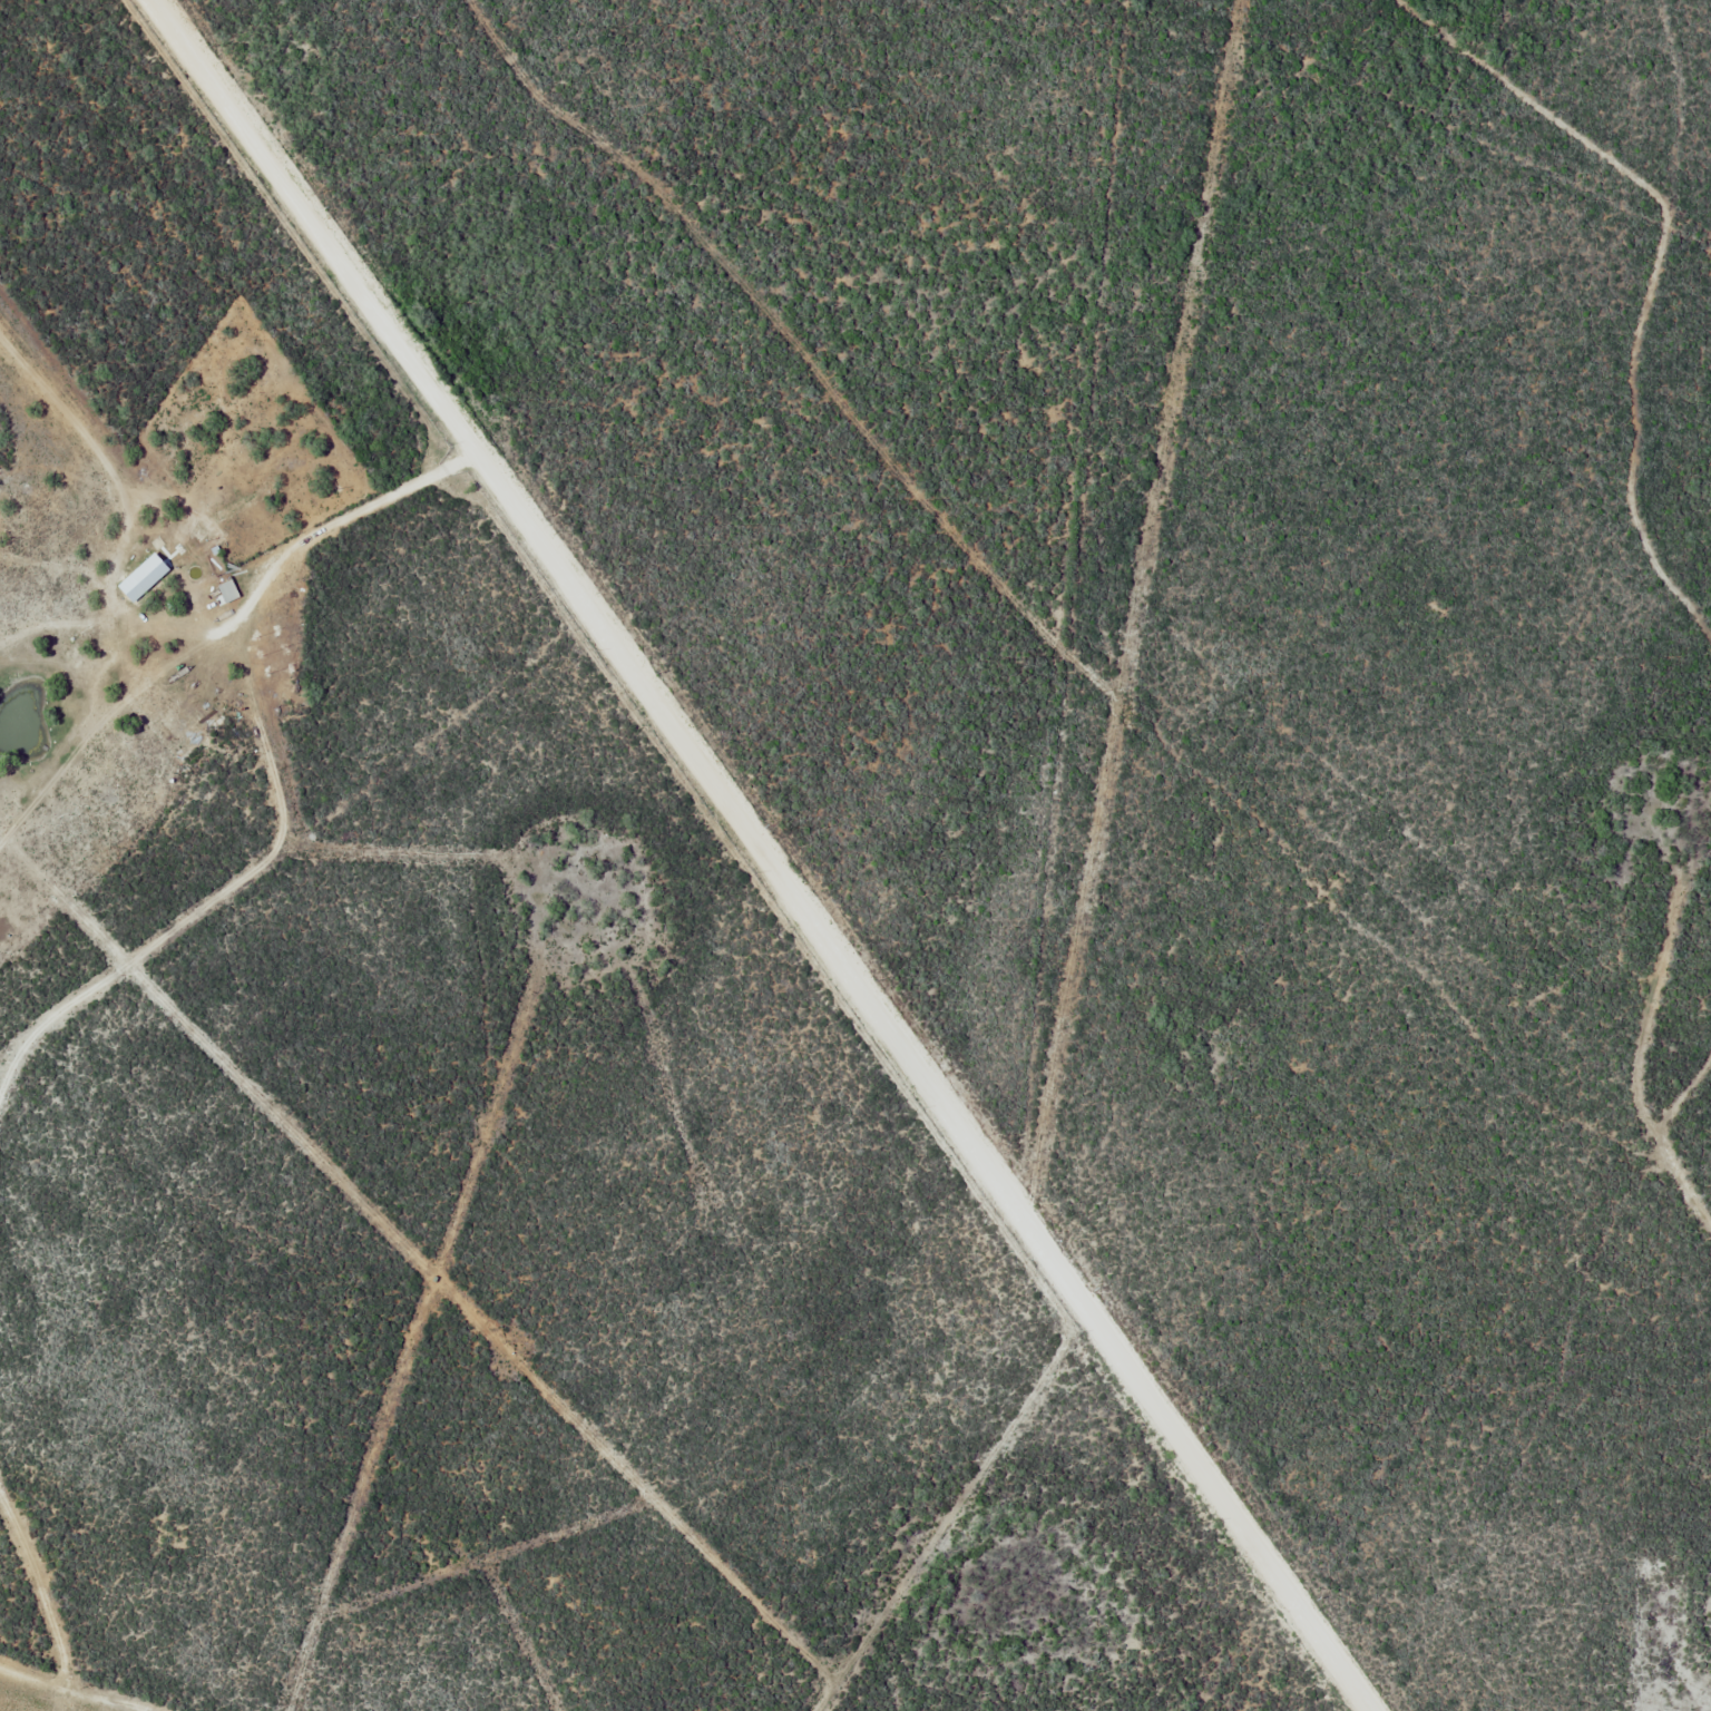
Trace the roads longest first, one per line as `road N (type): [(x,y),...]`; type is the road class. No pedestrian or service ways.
road 1 (residential): [(1368,1710),(149,0)]
road 2 (track): [(128,622),(206,635),(226,629),(300,540),(475,454)]

